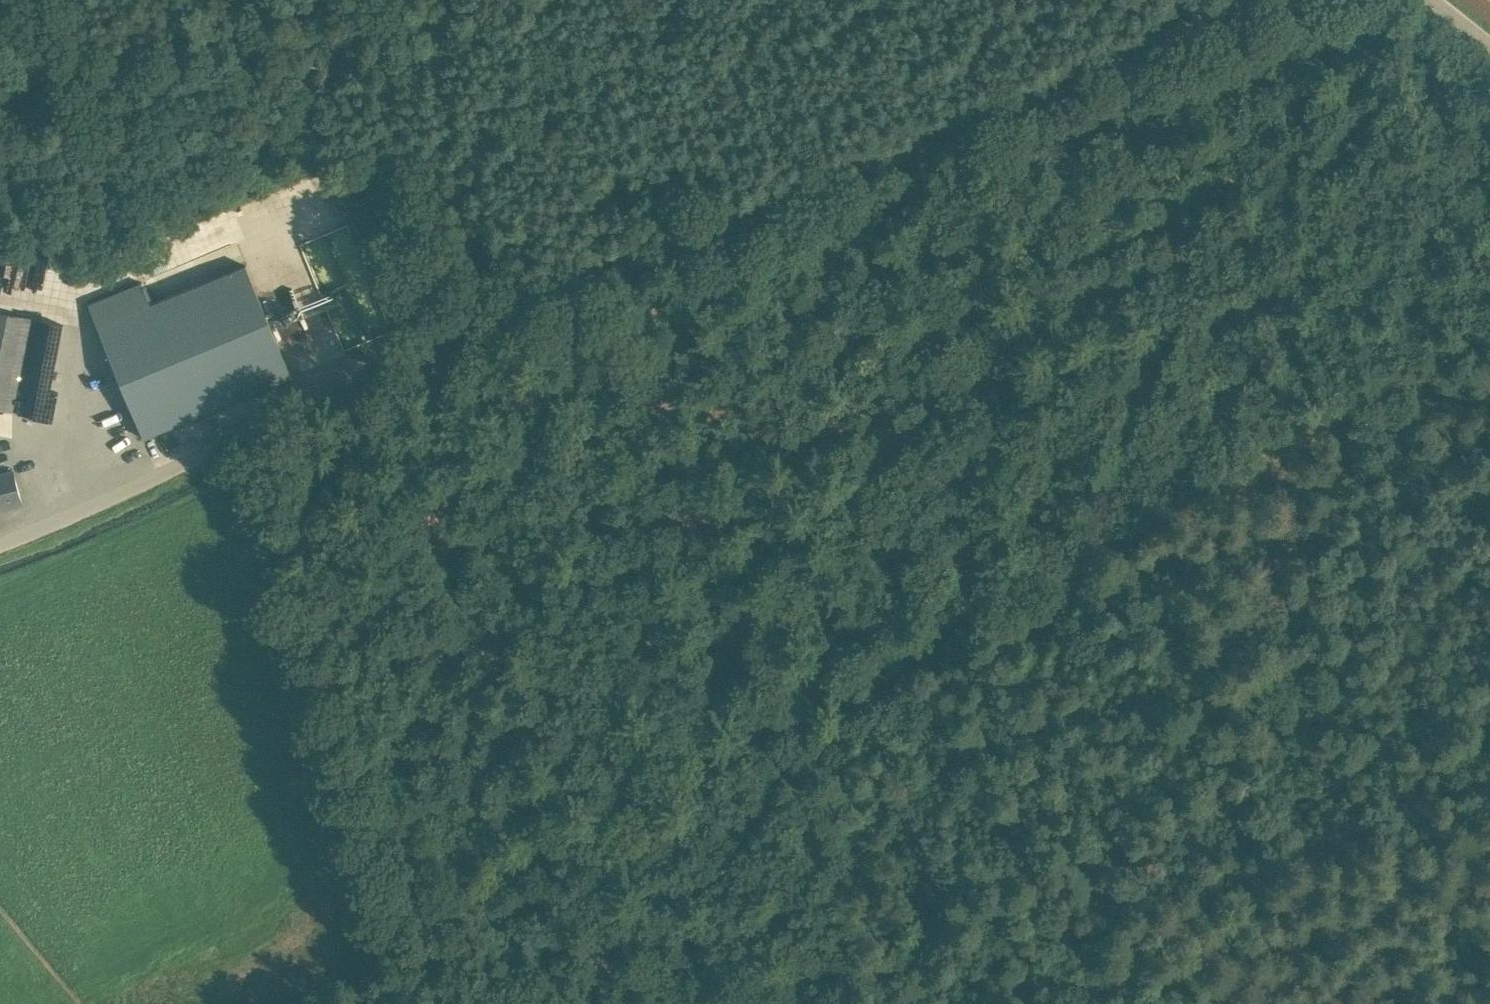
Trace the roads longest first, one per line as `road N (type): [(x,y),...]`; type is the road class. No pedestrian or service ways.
road 1 (track): [(1489,314),(255,1003)]
road 2 (unclassified): [(0,541),(1257,0)]
road 3 (track): [(221,440),(367,944)]
road 4 (track): [(1119,925),(1262,1003)]

